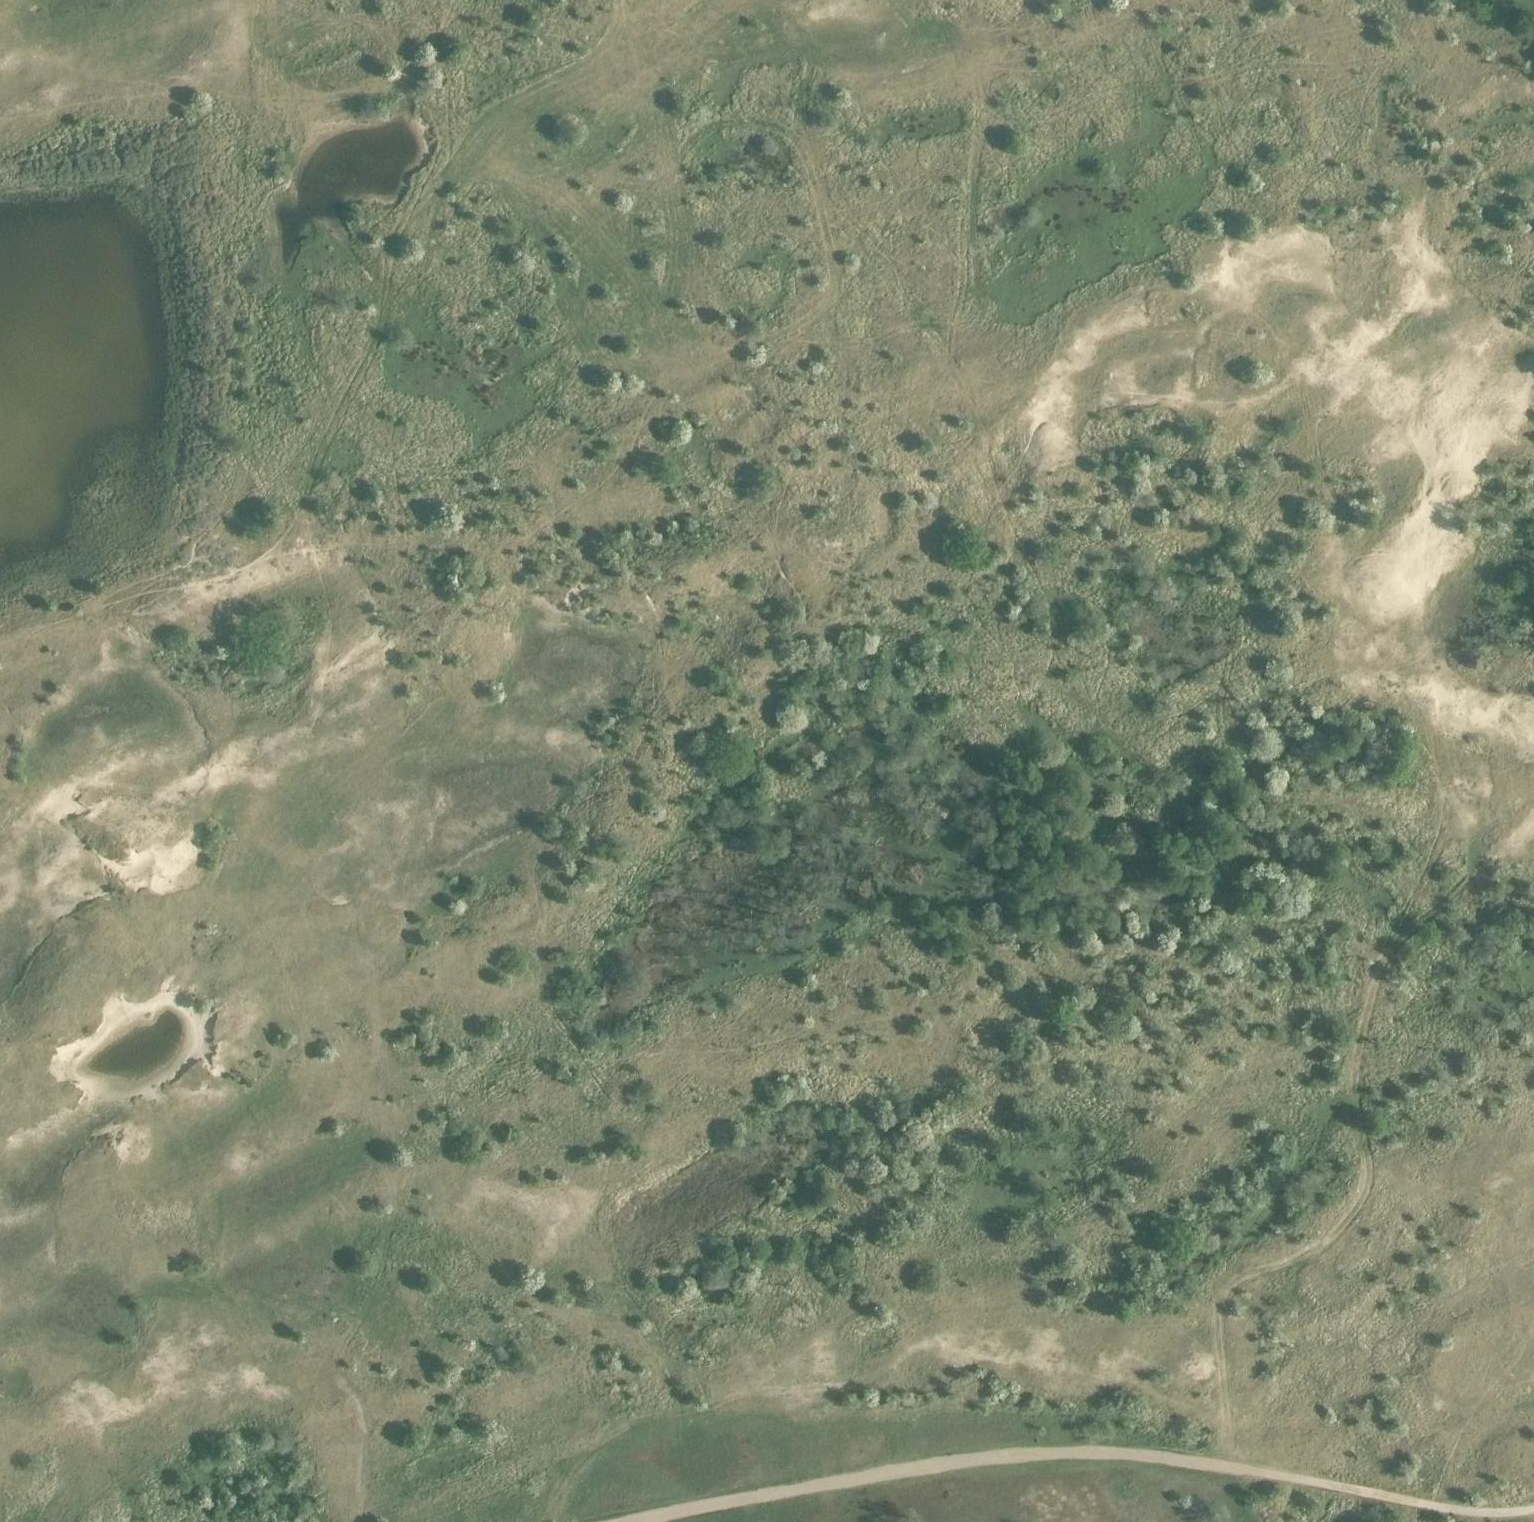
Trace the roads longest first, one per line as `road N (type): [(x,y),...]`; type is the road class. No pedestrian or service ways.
road 1 (track): [(625,1521),(949,1462),(1074,1450),(1235,1467)]
road 2 (track): [(1533,1509),(1443,1508),(1235,1467)]

